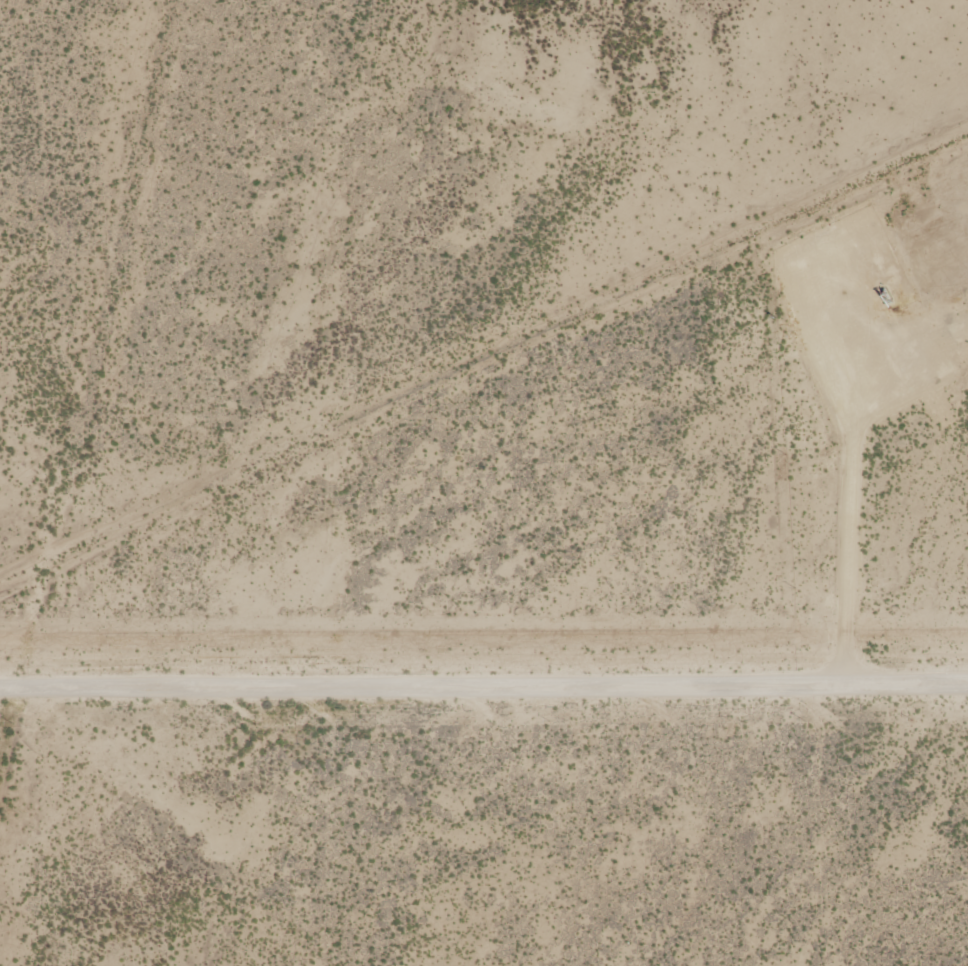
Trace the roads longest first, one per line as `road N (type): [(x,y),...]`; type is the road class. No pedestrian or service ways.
road 1 (track): [(0,715),(169,0)]

